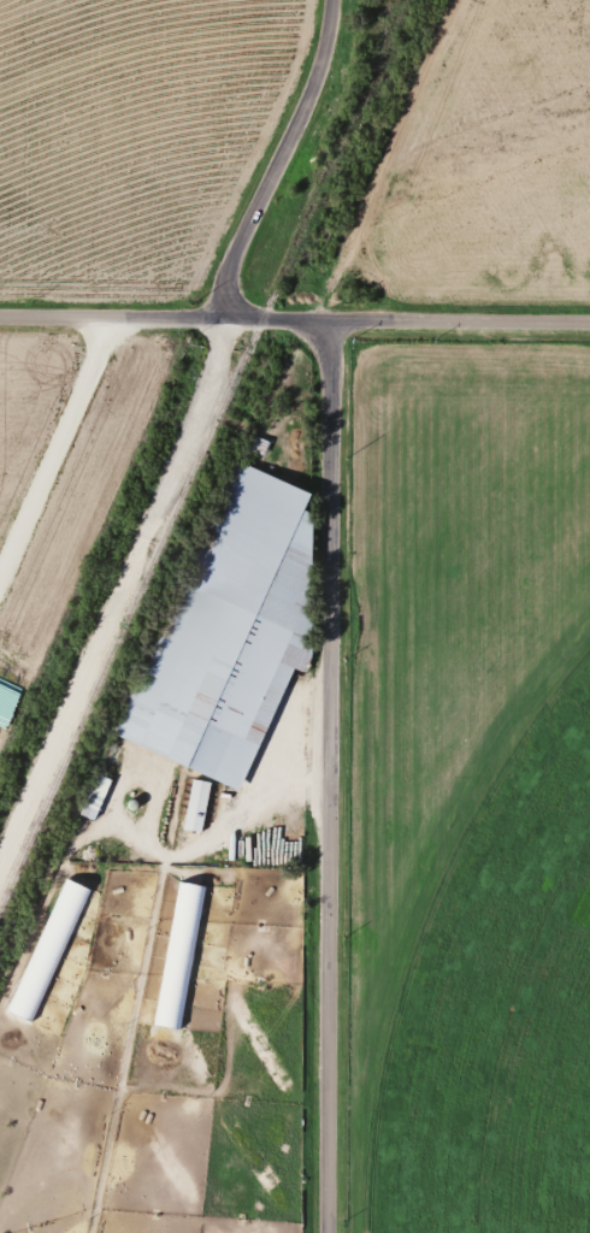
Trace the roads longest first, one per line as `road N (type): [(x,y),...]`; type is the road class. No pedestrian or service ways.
road 1 (residential): [(324,1232),(326,323)]
road 2 (residential): [(0,316),(589,324)]
road 3 (residential): [(222,319),(225,262),(314,82),(329,0)]

